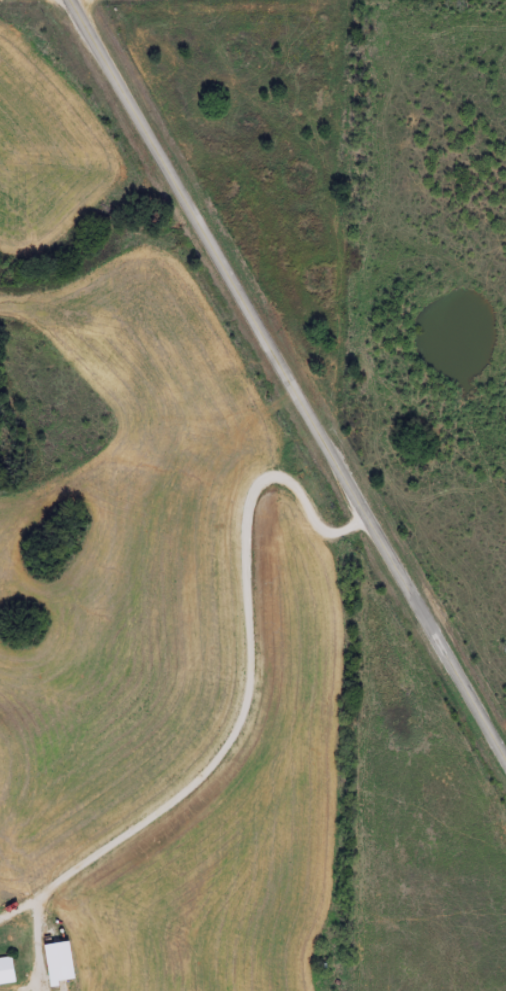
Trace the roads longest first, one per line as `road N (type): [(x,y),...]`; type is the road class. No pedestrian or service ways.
road 1 (secondary): [(505,757),(72,0)]
road 2 (residential): [(360,503),(179,538),(179,664),(160,739),(0,864)]

